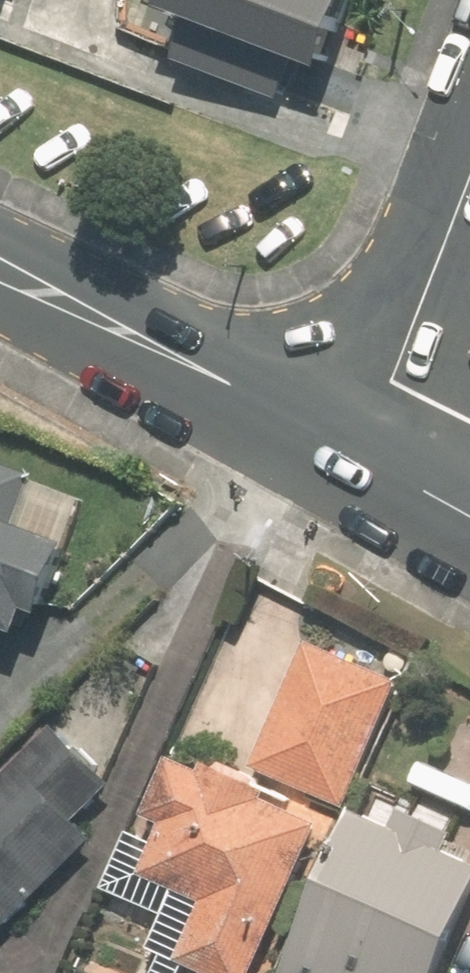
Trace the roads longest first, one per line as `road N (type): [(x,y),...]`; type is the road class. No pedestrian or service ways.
road 1 (tertiary): [(362,456),(0,269)]
road 2 (residential): [(362,456),(469,172)]
road 3 (tertiary): [(469,517),(362,456)]

